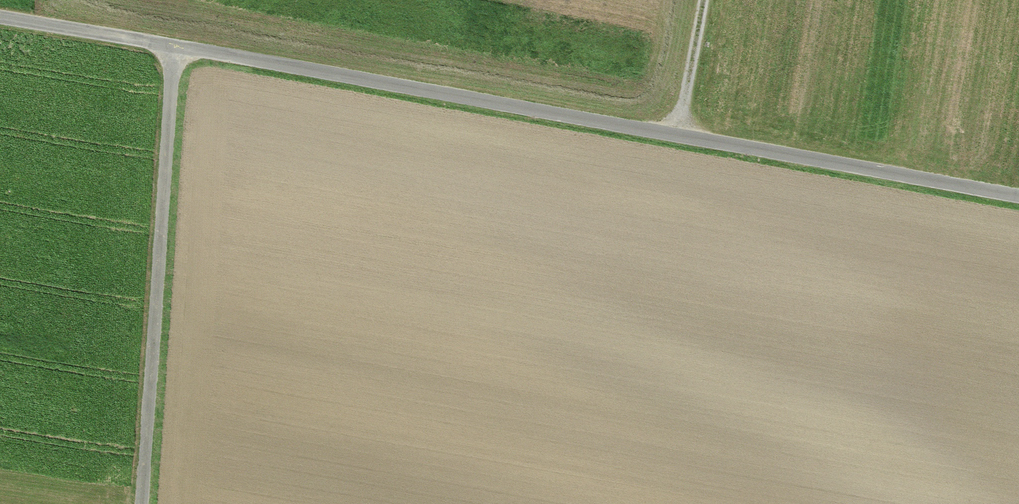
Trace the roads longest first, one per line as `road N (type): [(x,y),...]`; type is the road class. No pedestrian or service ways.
road 1 (track): [(0,16),(1018,197)]
road 2 (track): [(175,46),(141,503)]
road 3 (track): [(677,136),(703,0)]

